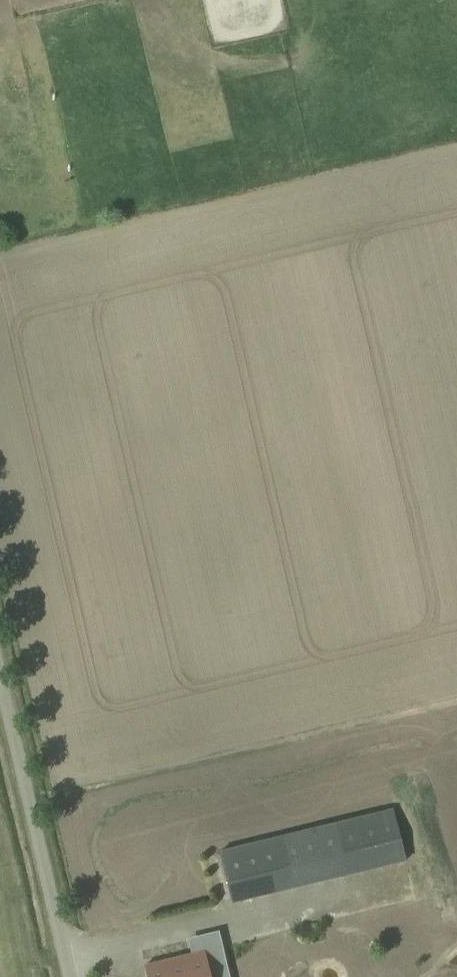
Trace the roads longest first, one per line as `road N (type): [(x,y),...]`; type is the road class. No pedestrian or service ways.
road 1 (unclassified): [(73,976),(0,661)]

